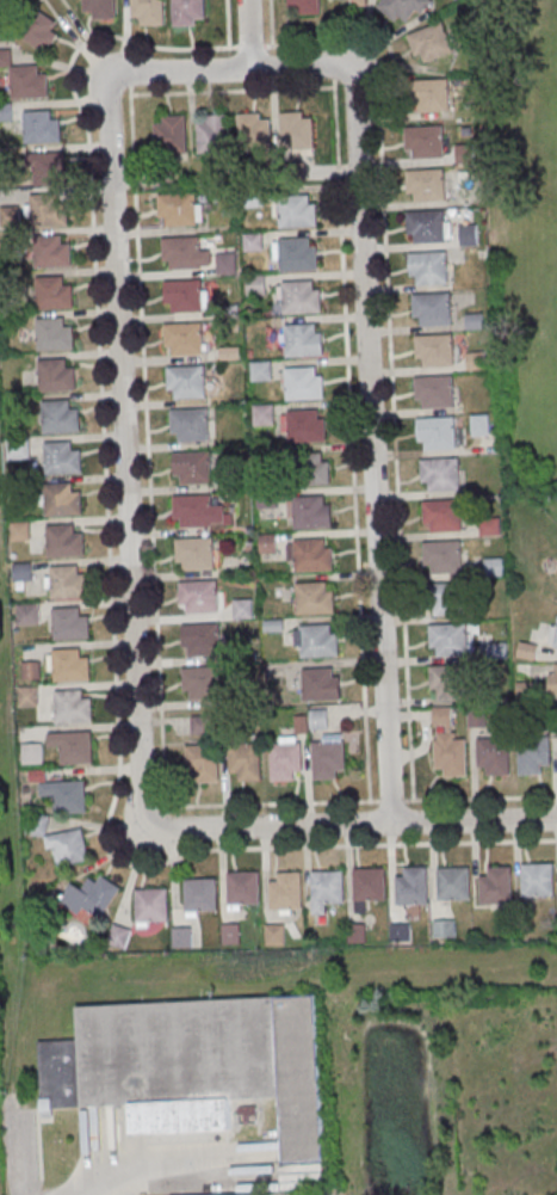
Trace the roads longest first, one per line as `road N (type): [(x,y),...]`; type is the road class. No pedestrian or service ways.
road 1 (residential): [(153,817),(144,786),(112,104),(124,73),(249,68)]
road 2 (residential): [(394,824),(357,80),(340,66),(249,68)]
road 3 (residential): [(556,820),(205,829),(166,827),(153,817)]

